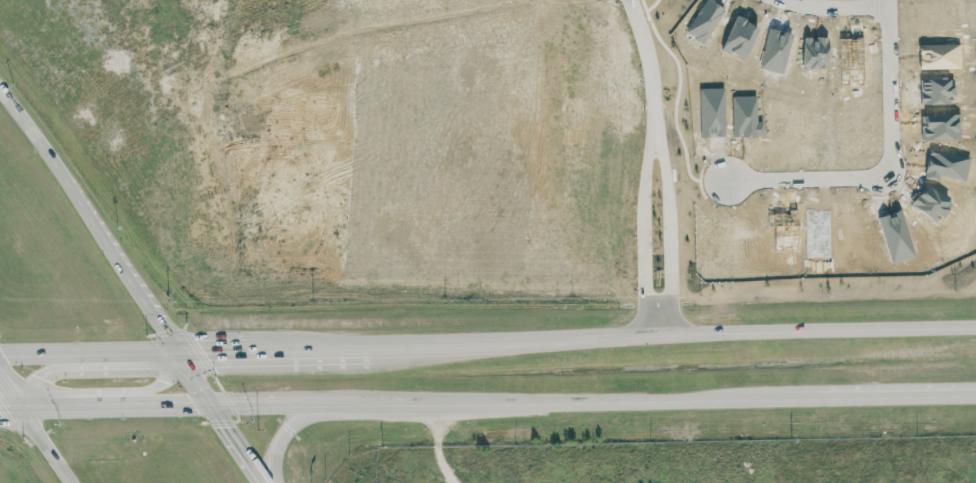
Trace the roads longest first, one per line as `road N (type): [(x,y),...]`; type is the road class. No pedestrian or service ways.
road 1 (primary): [(975,326),(550,342)]
road 2 (residential): [(672,333),(673,207),(660,146),(649,163),(645,218),(648,334)]
road 3 (residential): [(892,0),(896,160),(889,177),(734,185)]
road 4 (primary): [(512,403),(819,398)]
road 5 (primary): [(157,320),(0,92)]
road 6 (primary): [(550,342),(373,349)]
road 7 (primary): [(819,398),(975,395)]
road 8 (primary): [(270,482),(185,352)]
road 9 (residential): [(660,146),(656,83),(630,0)]
road 10 (residential): [(772,0),(834,12),(892,9)]
road 11 (primary): [(372,402),(493,402)]

